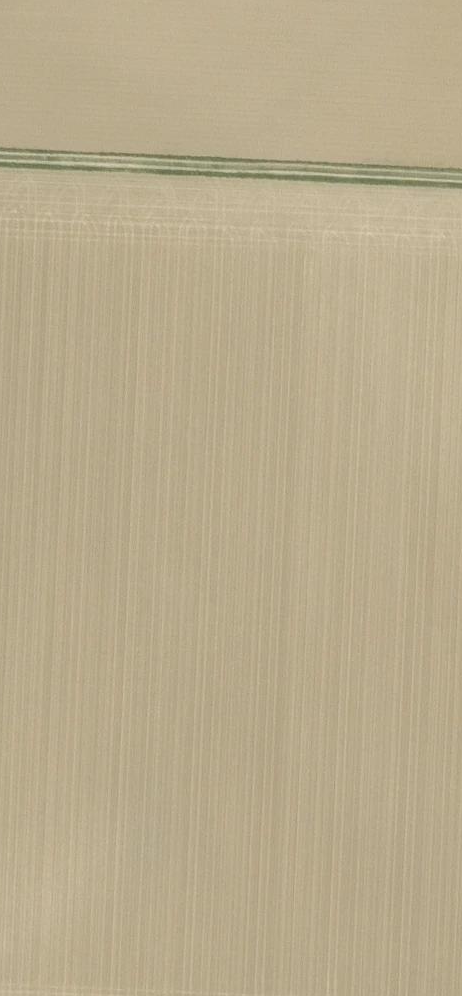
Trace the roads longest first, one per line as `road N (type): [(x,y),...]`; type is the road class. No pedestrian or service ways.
road 1 (track): [(0,169),(461,188)]

